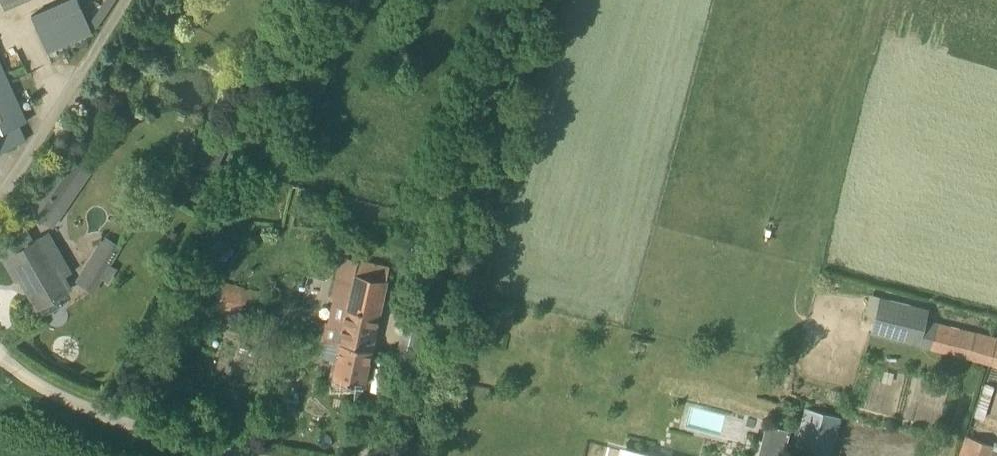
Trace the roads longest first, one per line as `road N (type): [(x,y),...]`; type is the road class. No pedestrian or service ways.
road 1 (unclassified): [(241,455),(62,396),(0,355)]

